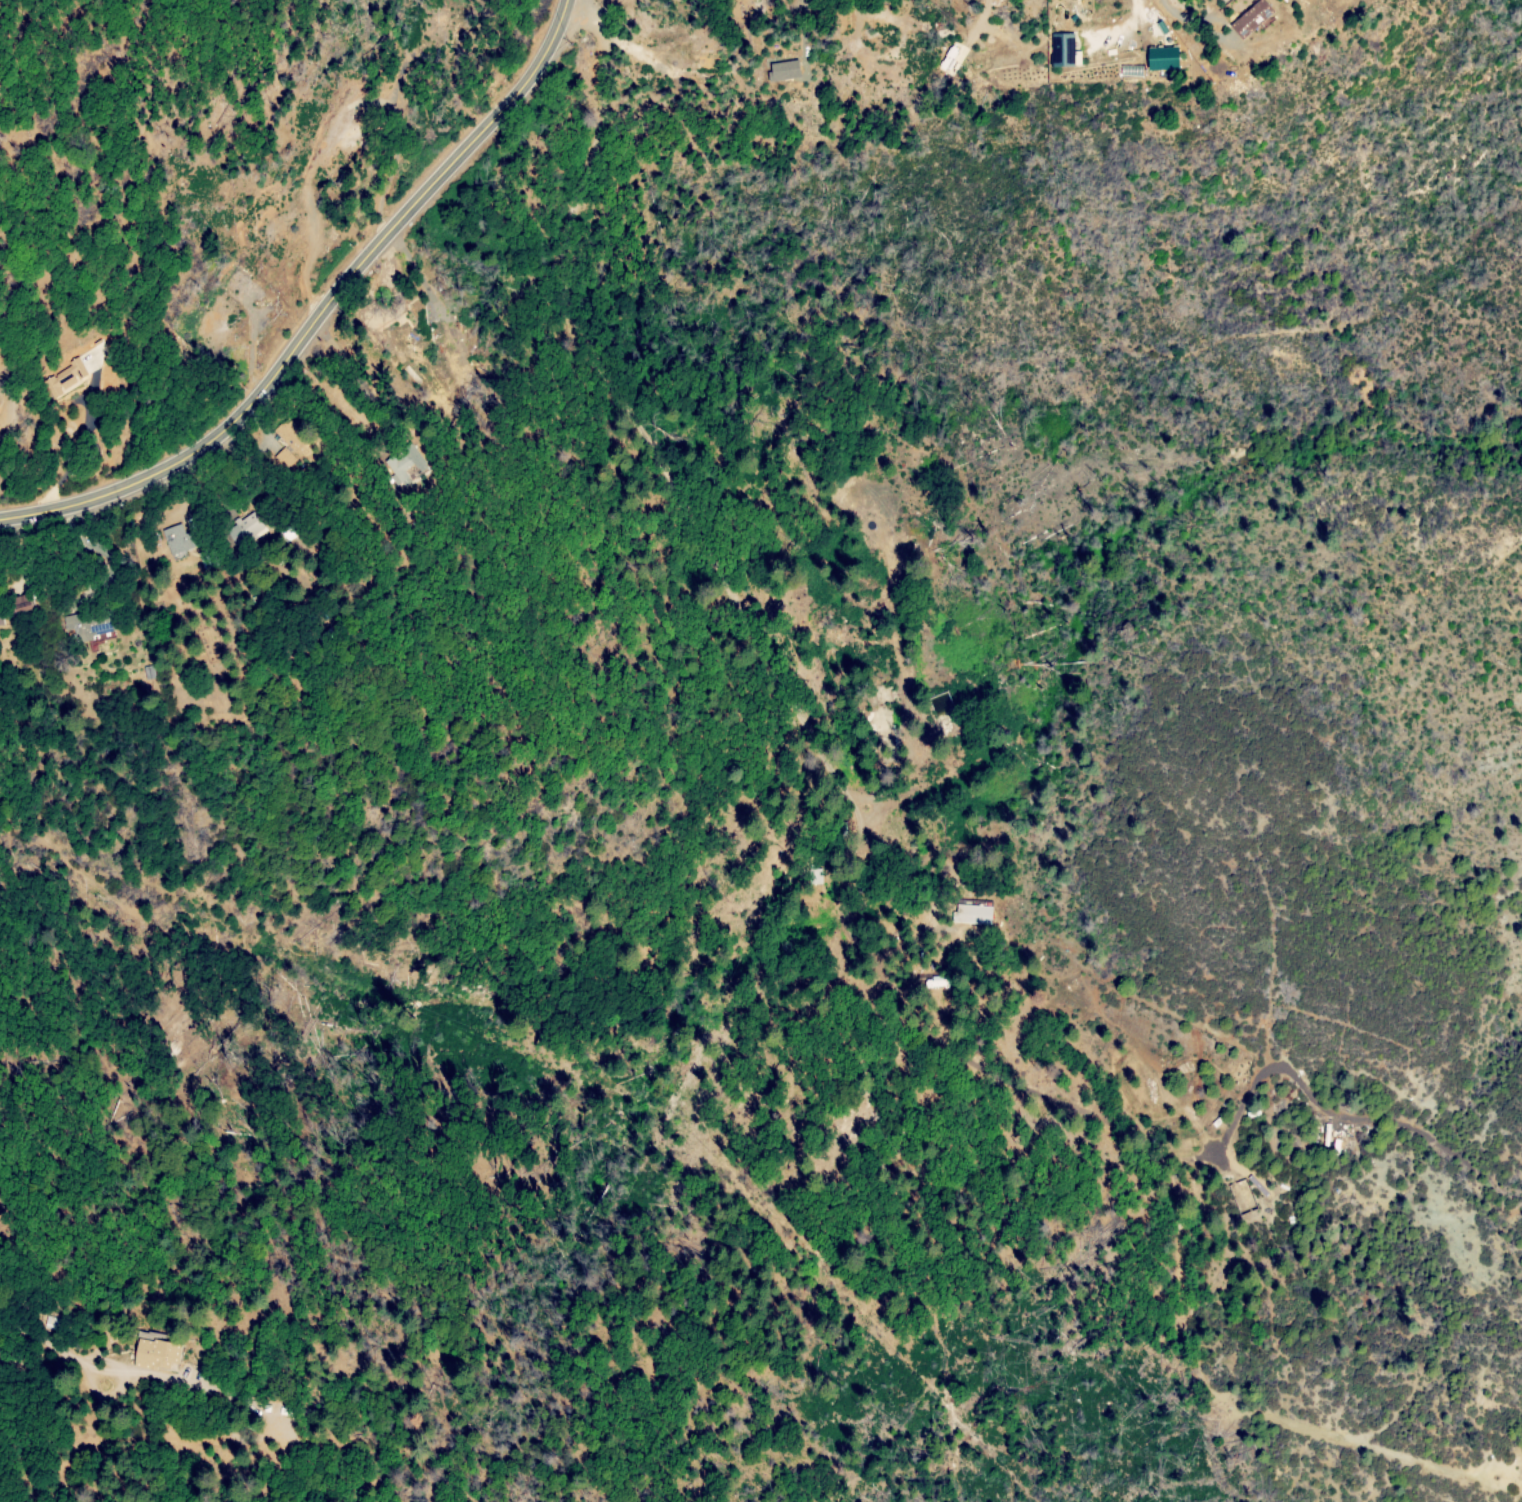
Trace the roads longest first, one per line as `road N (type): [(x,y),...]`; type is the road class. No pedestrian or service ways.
road 1 (tertiary): [(0,519),(151,478),(236,418),(361,263),(530,80),(567,0)]
road 2 (track): [(1028,1501),(708,1161),(598,1079),(497,1028)]
road 3 (residential): [(0,1446),(247,1439)]

